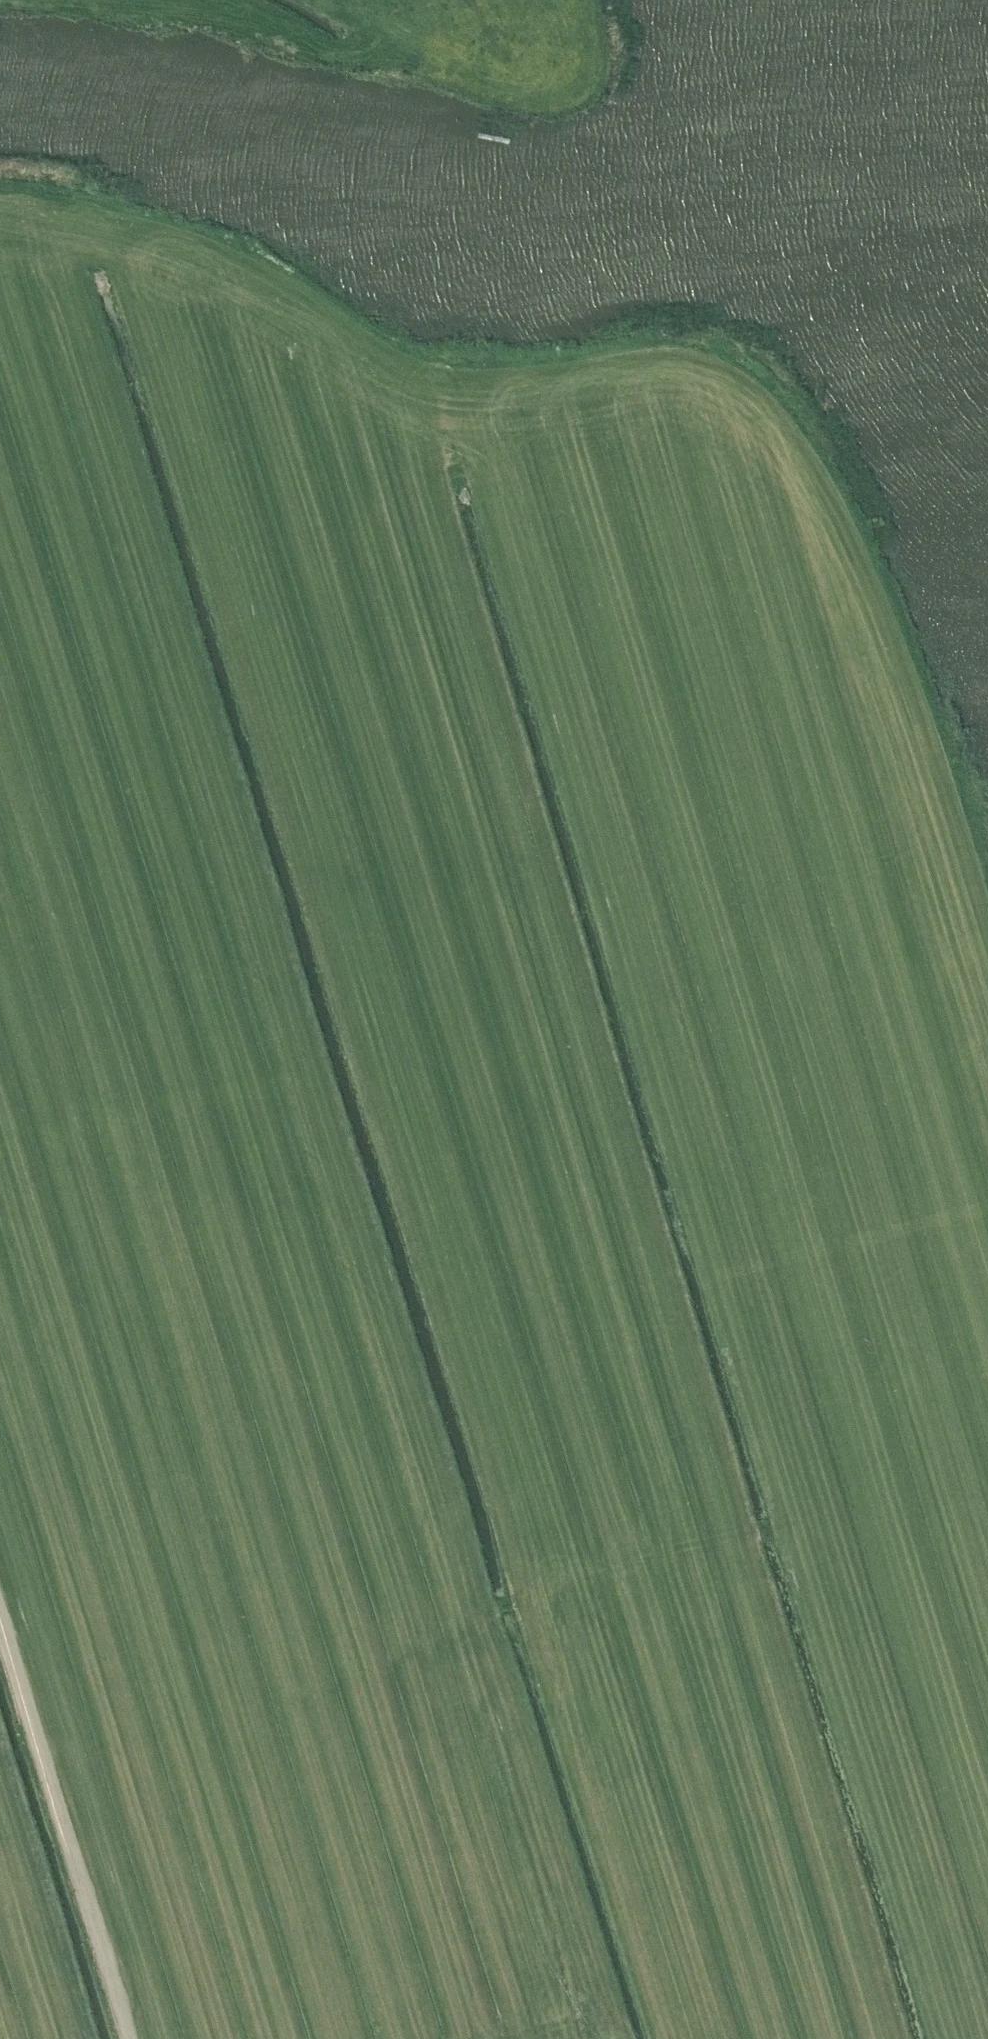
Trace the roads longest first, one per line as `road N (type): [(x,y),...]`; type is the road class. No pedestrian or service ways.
road 1 (track): [(127,2038),(0,1614)]

